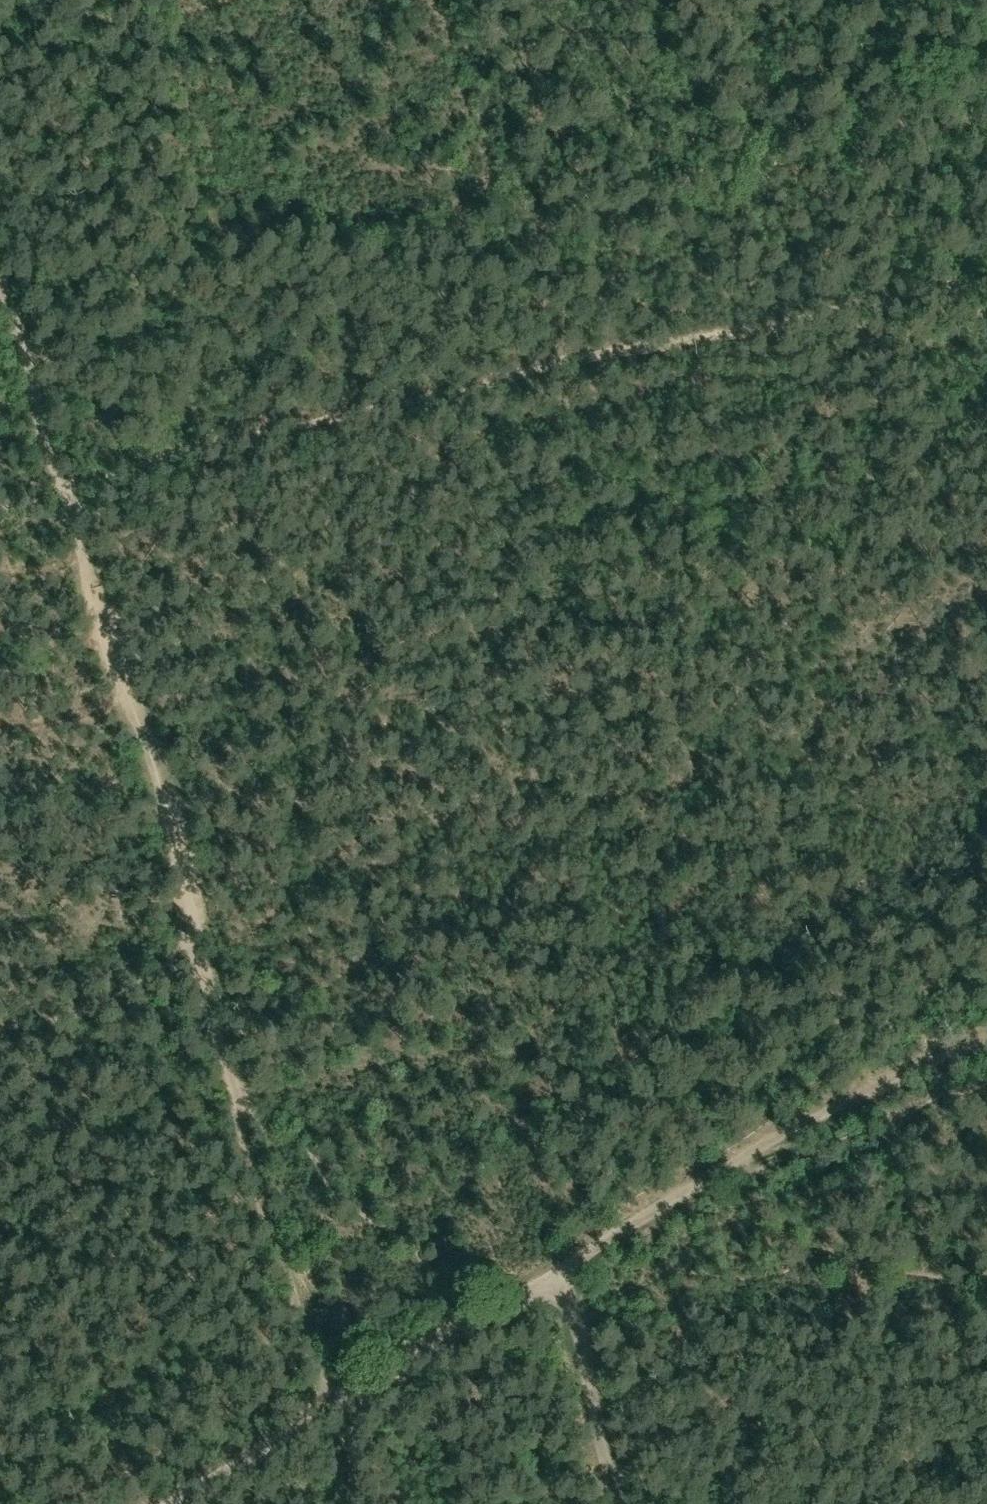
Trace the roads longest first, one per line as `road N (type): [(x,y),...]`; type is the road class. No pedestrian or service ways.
road 1 (track): [(175,1503),(560,1271)]
road 2 (track): [(734,1163),(986,1039)]
road 3 (track): [(560,1271),(734,1163)]

